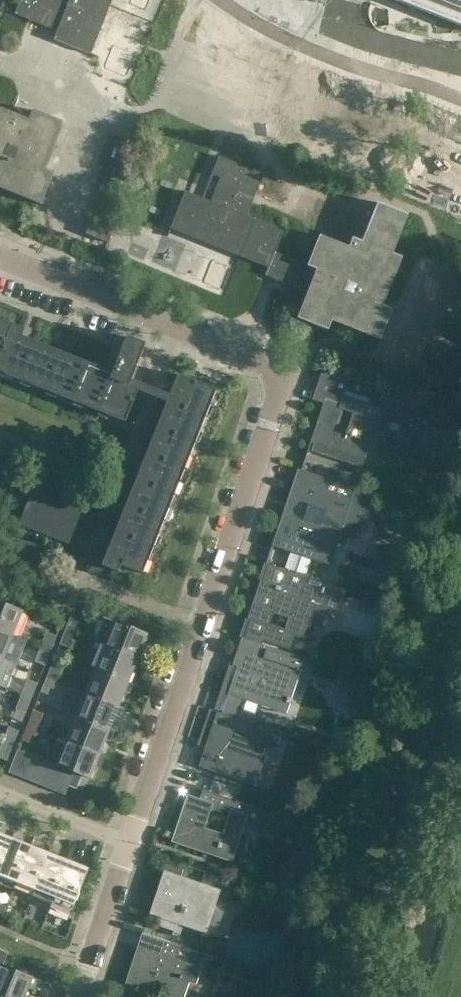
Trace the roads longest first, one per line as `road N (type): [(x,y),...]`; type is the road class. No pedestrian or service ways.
road 1 (residential): [(136,839),(283,386),(272,366),(0,257)]
road 2 (residential): [(81,996),(136,839)]
road 3 (residential): [(136,839),(0,787)]

